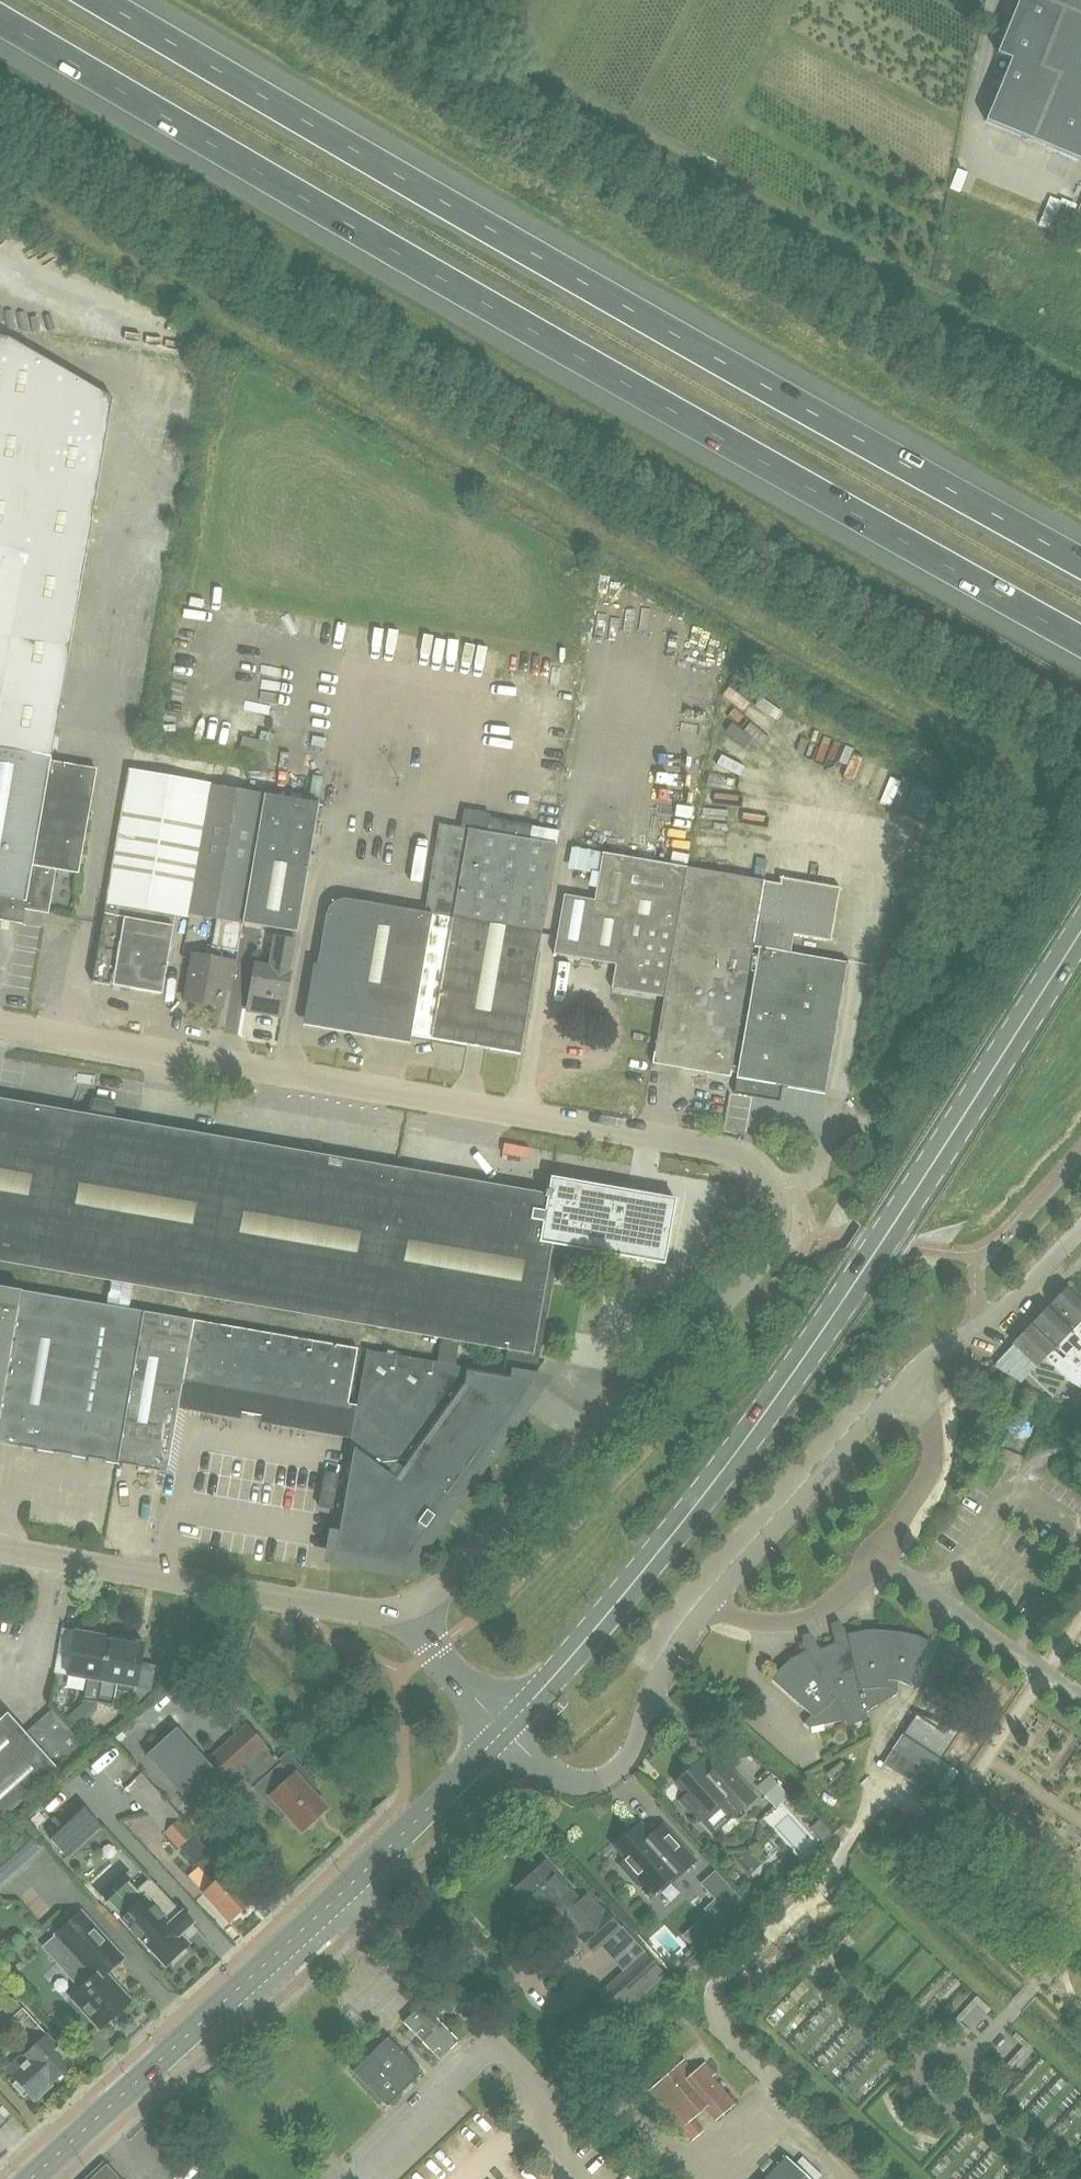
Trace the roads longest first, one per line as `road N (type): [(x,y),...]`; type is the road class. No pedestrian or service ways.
road 1 (motorway): [(0,24),(1080,640)]
road 2 (motorway): [(1080,562),(105,0)]
road 3 (secondary): [(502,1732),(756,1425),(1080,934)]
road 4 (unclassified): [(776,1192),(725,1151),(0,1026)]
road 5 (unclassified): [(502,1732),(560,1777),(584,1783),(615,1769),(700,1611),(900,1388),(941,1349),(984,1327)]
road 6 (secondary): [(33,2178),(350,1888),(502,1732)]
road 7 (unclassified): [(776,1192),(770,1243),(457,1574),(405,1610)]
road 8 (unclassified): [(405,1610),(372,1616),(305,1609),(0,1553)]
road 9 (unclassified): [(405,1610),(429,1652),(502,1732)]
road 10 (residential): [(984,1327),(1080,1234)]

